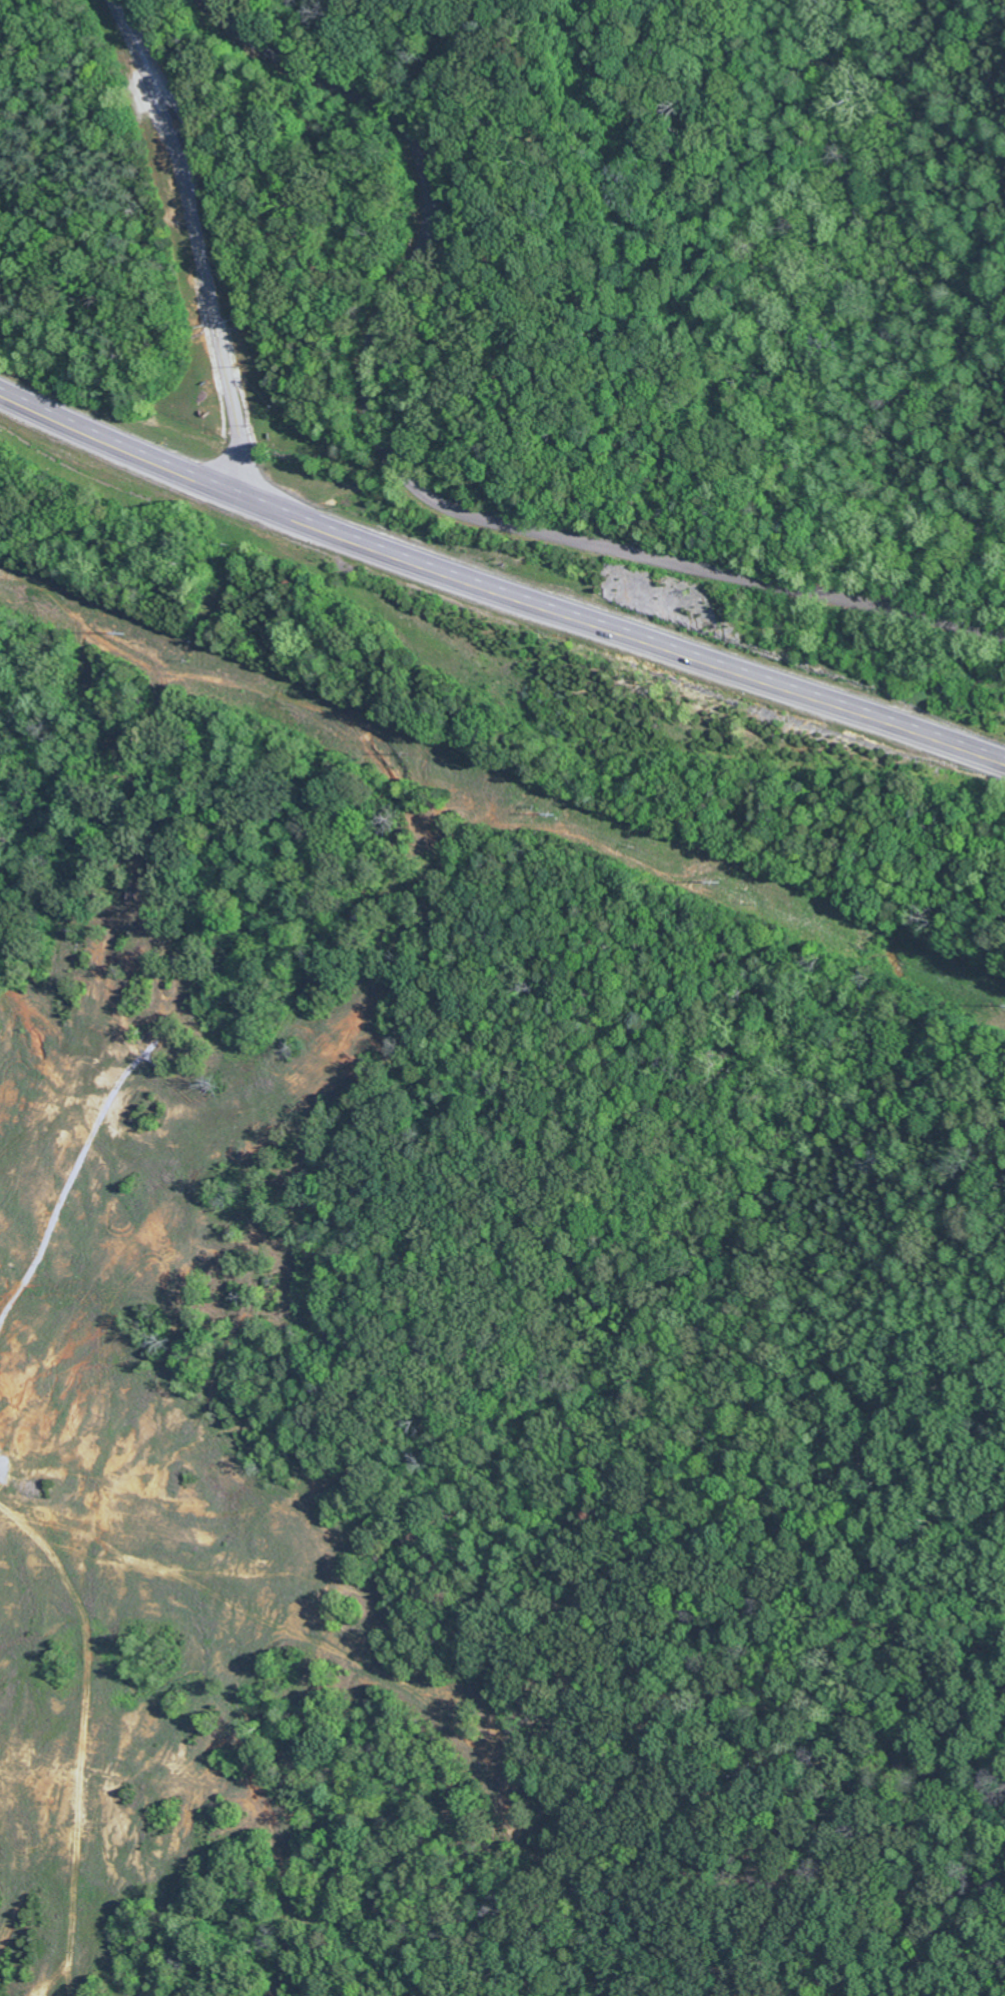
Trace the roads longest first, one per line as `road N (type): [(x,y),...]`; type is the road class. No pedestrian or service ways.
road 1 (primary): [(1004,763),(353,544),(0,394)]
road 2 (residential): [(238,499),(238,427),(186,185),(113,0)]

